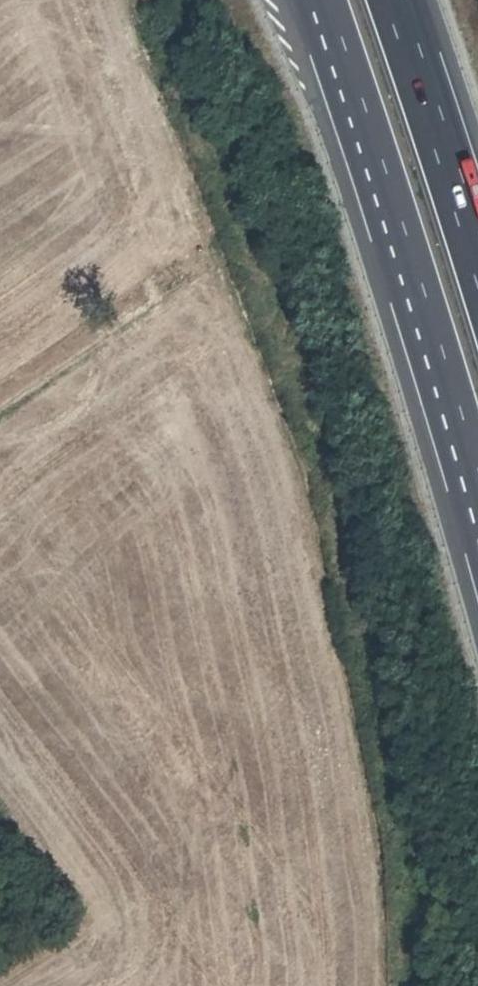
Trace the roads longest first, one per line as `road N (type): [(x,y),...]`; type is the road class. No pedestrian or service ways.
road 1 (track): [(405,985),(399,810),(269,286),(150,0)]
road 2 (motorway): [(321,0),(402,219),(477,464)]
road 3 (motorway): [(477,255),(393,0)]

